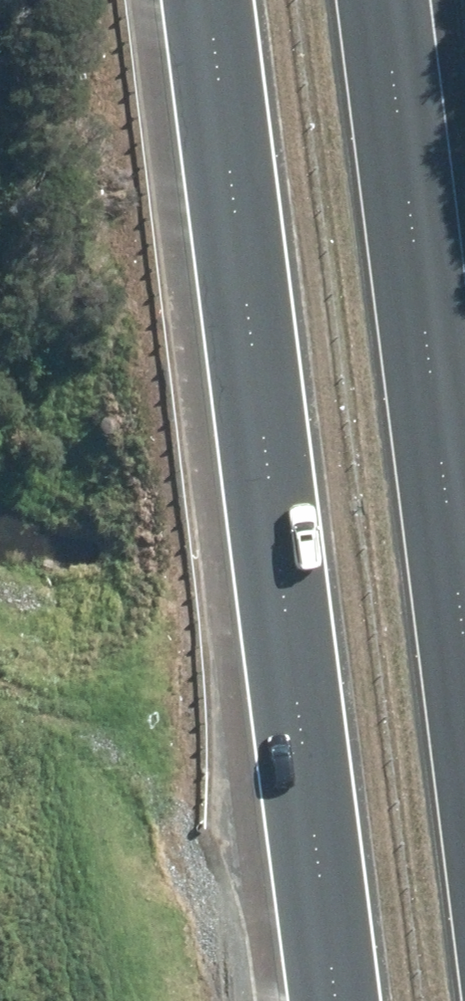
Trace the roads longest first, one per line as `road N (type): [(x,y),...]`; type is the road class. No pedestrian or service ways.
road 1 (motorway): [(336,1000),(210,0)]
road 2 (motorway): [(385,0),(464,634)]

